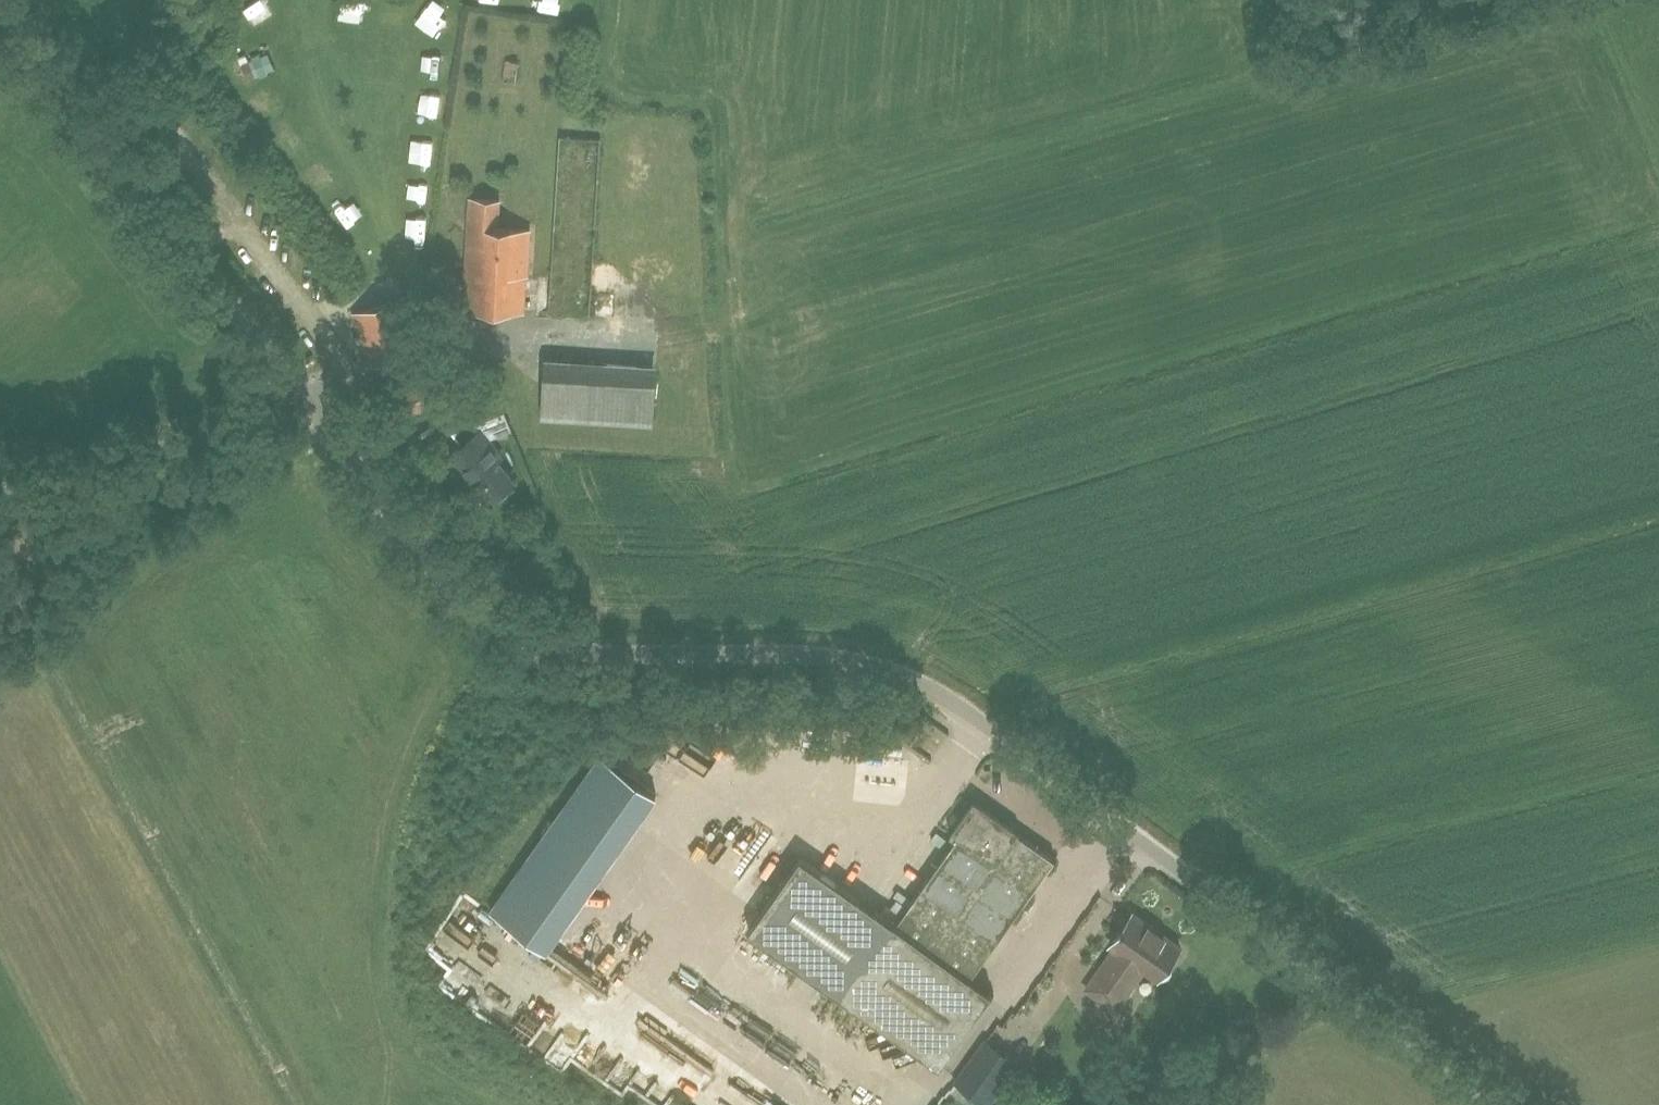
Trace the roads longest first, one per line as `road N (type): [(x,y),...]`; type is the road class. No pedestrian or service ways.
road 1 (unclassified): [(1498,1104),(941,693),(903,674),(829,657),(566,650),(487,623),(451,592),(302,406),(0,5)]

